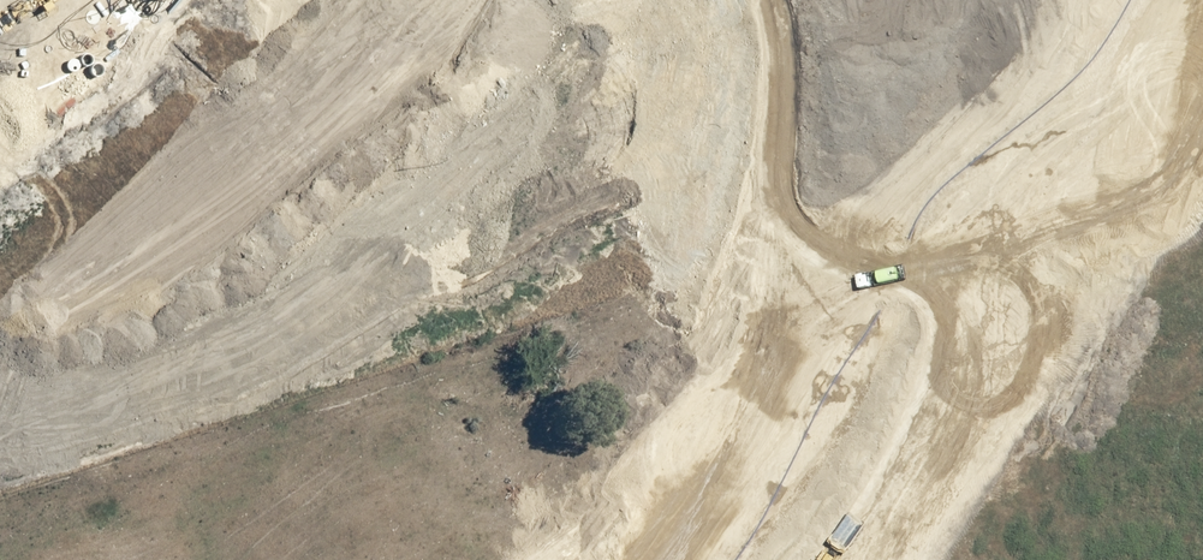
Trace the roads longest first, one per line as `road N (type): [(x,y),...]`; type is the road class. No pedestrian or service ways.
road 1 (unknown): [(712,0),(621,321),(514,559)]
road 2 (unknown): [(566,444),(651,492),(727,559)]

